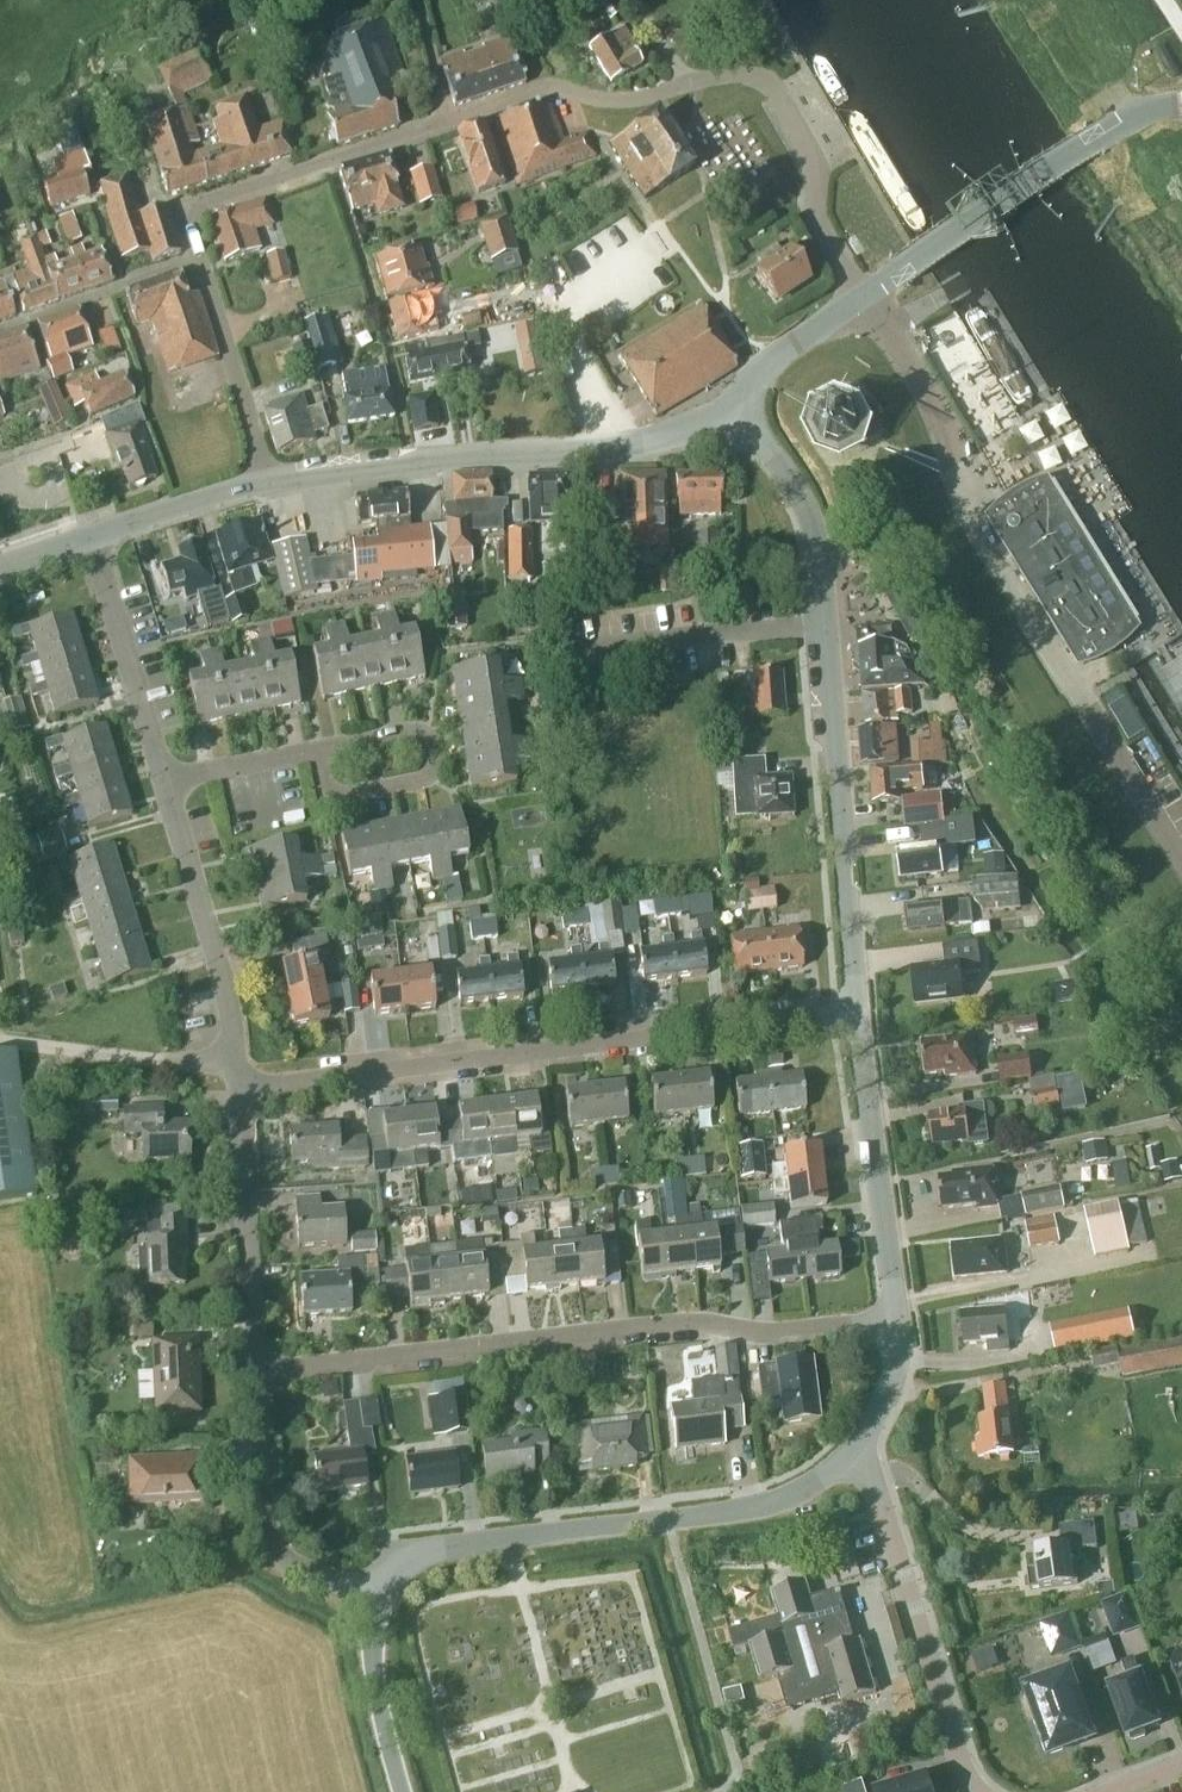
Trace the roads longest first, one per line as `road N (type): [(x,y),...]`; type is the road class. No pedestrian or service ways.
road 1 (residential): [(197,259),(190,228),(197,205),(544,87),(612,99),(735,75),(768,79),(815,162),(813,217),(865,295)]
road 2 (residential): [(254,1374),(684,1325),(746,1332),(894,1323)]
road 3 (unclassified): [(854,1015),(820,564),(810,516),(739,410)]
road 4 (residential): [(237,1087),(854,1015)]
road 5 (unclassified): [(381,1594),(395,1564),(425,1553),(775,1505),(852,1450)]
road 6 (tertiary): [(265,481),(406,460),(620,449),(739,410)]
road 7 (tertiary): [(865,295),(1142,107),(1181,99)]
road 8 (residential): [(852,1450),(878,1494),(969,1791)]
road 9 (residential): [(237,1087),(226,987),(162,779)]
road 10 (unclassified): [(894,1323),(854,1015)]
road 11 (residential): [(381,1594),(286,1563),(265,1532),(254,1374)]
road 12 (residential): [(254,1374),(237,1087)]
road 13 (residential): [(162,779),(90,538)]
road 14 (residential): [(265,481),(197,259)]
road 15 (residential): [(197,259),(0,330)]
road 16 (residential): [(415,731),(429,741),(434,764),(425,778),(331,795),(316,750)]
road 17 (unclassified): [(400,1791),(375,1688),(381,1594)]
road 18 (tertiary): [(90,538),(265,481)]
road 19 (tertiary): [(739,410),(765,367),(865,295)]
road 20 (residential): [(162,779),(316,750)]
road 21 (unclassified): [(852,1450),(895,1367),(894,1323)]

